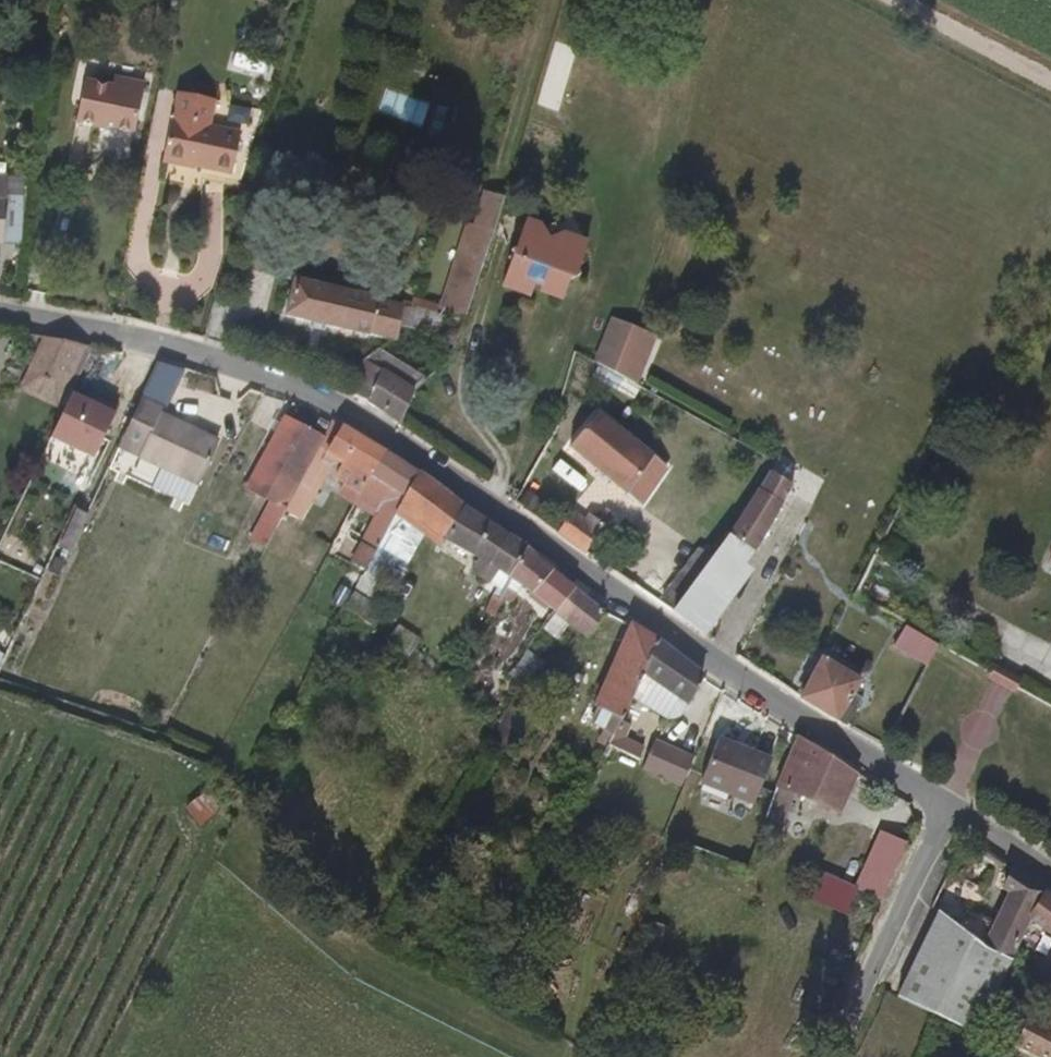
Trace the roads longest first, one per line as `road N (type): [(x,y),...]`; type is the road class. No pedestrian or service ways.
road 1 (residential): [(952,813),(344,412),(212,362),(0,312)]
road 2 (unclassified): [(952,813),(835,1056)]
road 3 (track): [(886,0),(1050,92)]
road 4 (residential): [(1050,883),(952,813)]

